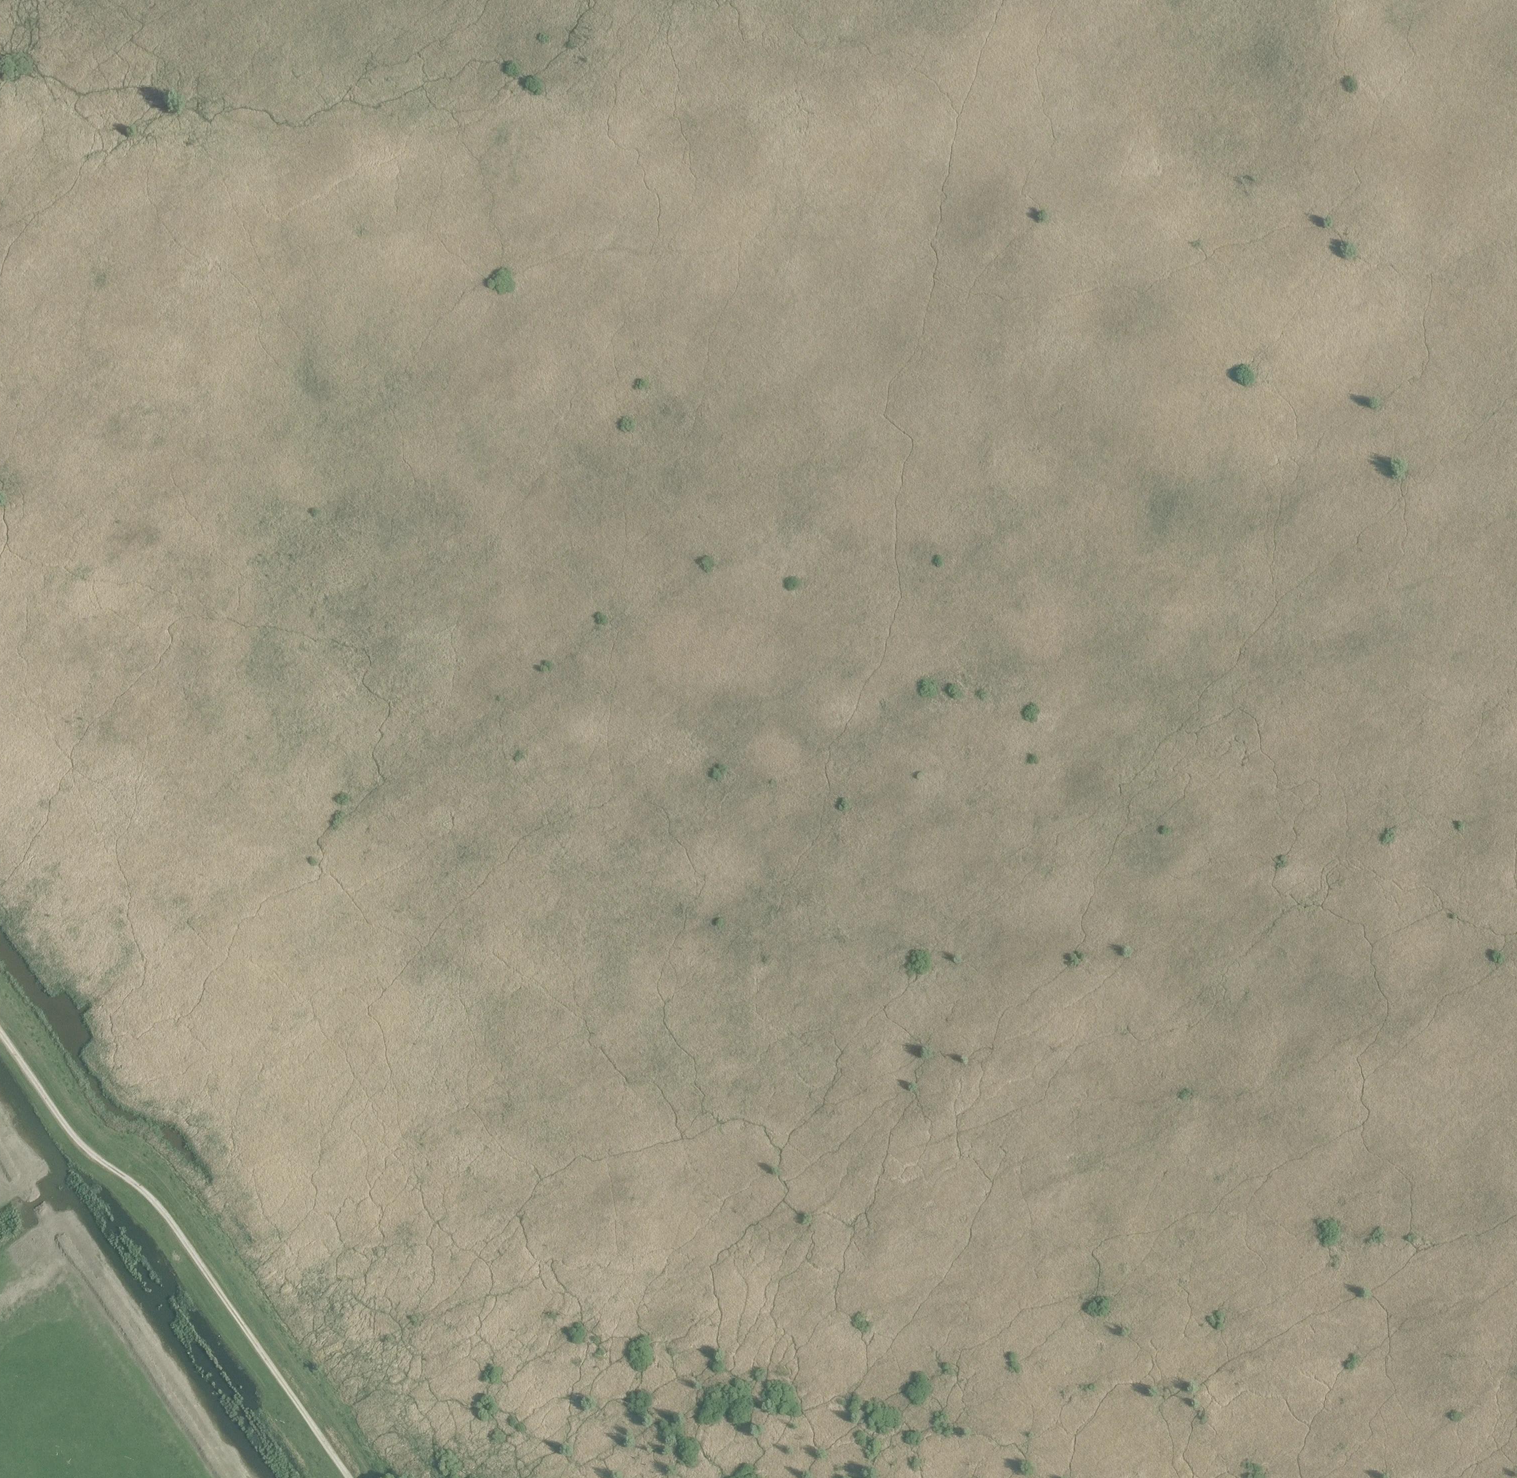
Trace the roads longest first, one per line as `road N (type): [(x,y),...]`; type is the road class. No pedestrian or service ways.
road 1 (track): [(348,1477),(153,1200),(82,1146),(0,1035)]

